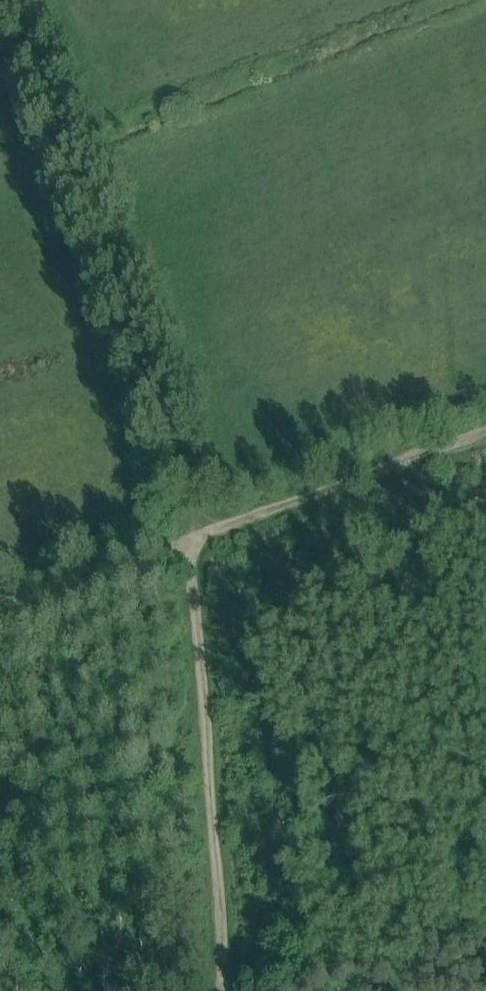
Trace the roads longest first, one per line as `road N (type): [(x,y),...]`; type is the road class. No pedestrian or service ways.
road 1 (track): [(194,537),(183,459),(102,260),(14,0)]
road 2 (track): [(194,537),(212,990)]
road 3 (track): [(194,537),(485,434)]
road 4 (track): [(0,607),(194,537)]

